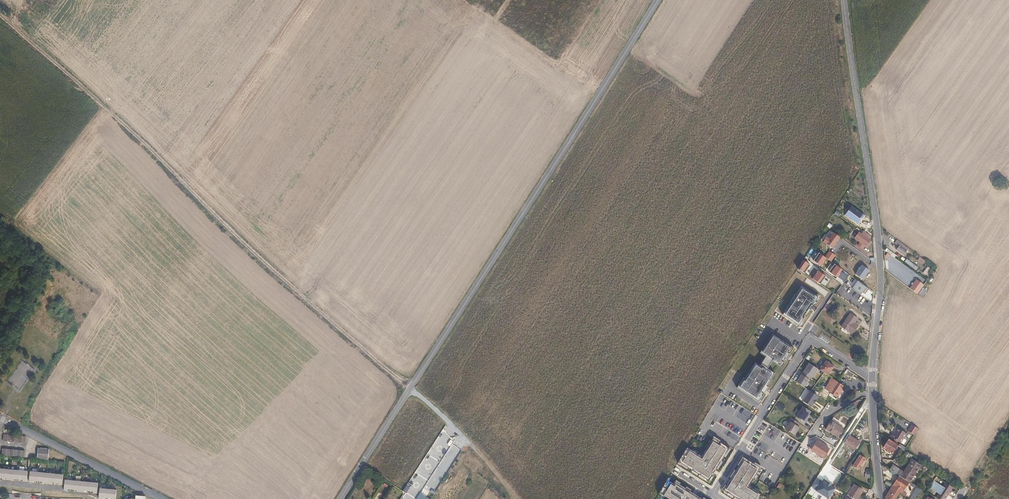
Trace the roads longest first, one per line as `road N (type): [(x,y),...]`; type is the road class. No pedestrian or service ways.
road 1 (track): [(0,13),(456,428),(515,498)]
road 2 (tertiary): [(342,498),(658,0)]
road 3 (residential): [(872,379),(880,259),(845,0)]
road 4 (residential): [(713,494),(811,341),(872,379)]
road 5 (residential): [(0,419),(160,498)]
road 6 (residential): [(880,498),(872,379)]

